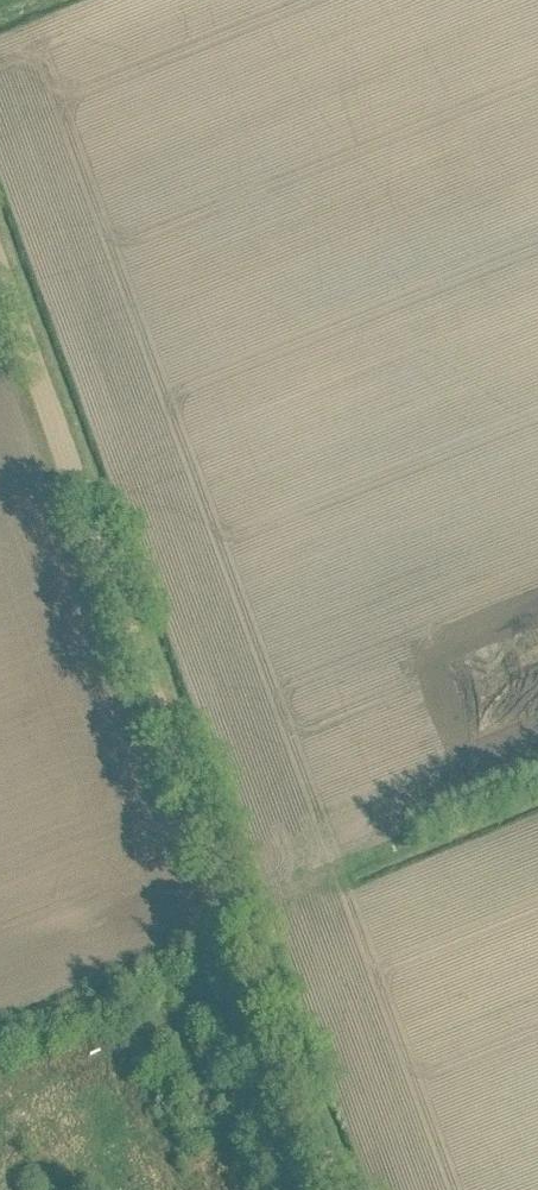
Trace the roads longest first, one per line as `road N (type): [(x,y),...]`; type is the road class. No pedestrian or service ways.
road 1 (track): [(331,1189),(0,287)]

